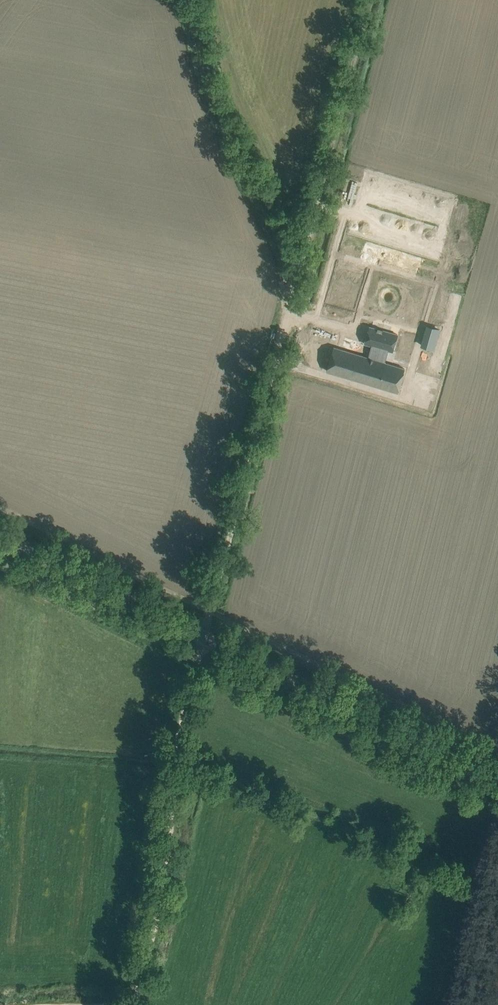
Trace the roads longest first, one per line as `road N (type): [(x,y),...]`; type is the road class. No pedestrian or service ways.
road 1 (secondary): [(497,784),(0,540)]
road 2 (track): [(203,638),(299,272)]
road 3 (track): [(203,638),(169,766),(159,908),(136,1004)]
road 4 (track): [(367,0),(299,272)]

